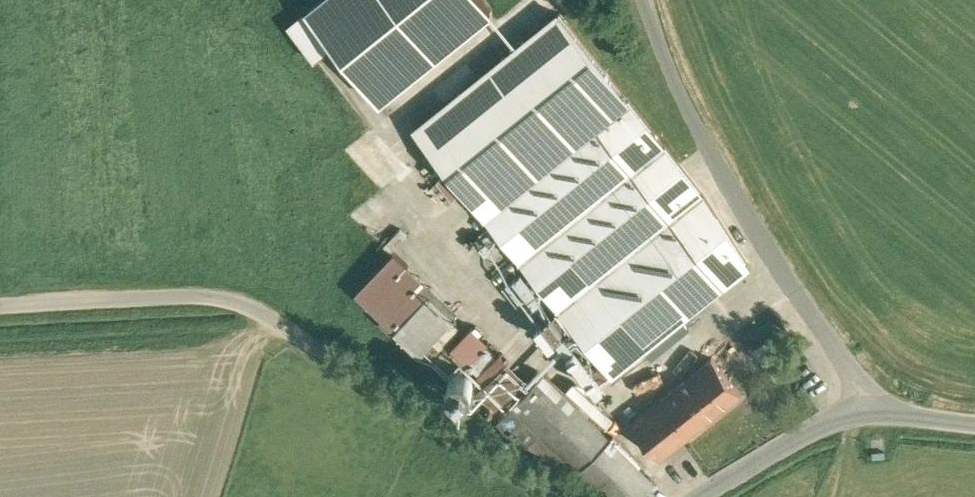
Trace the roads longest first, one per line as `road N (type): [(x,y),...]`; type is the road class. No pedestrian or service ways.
road 1 (unclassified): [(0,312),(170,298),(255,315),(548,496)]
road 2 (unclassified): [(869,416),(680,96),(644,0)]
road 3 (unclassified): [(703,496),(807,437),(869,416)]

